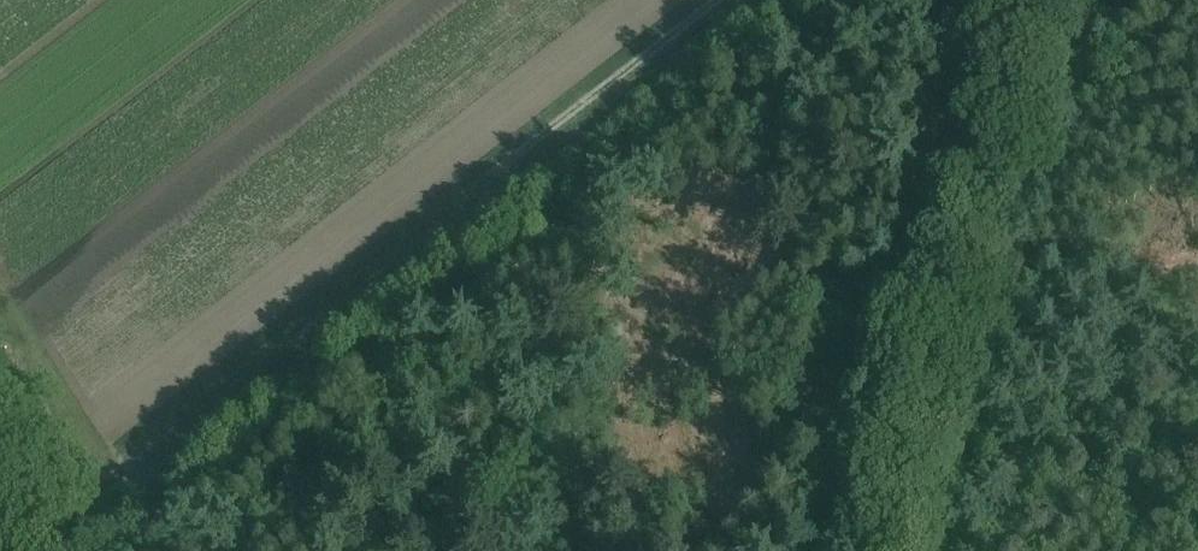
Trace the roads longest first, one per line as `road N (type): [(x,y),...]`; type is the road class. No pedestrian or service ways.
road 1 (track): [(1024,0),(879,550)]

